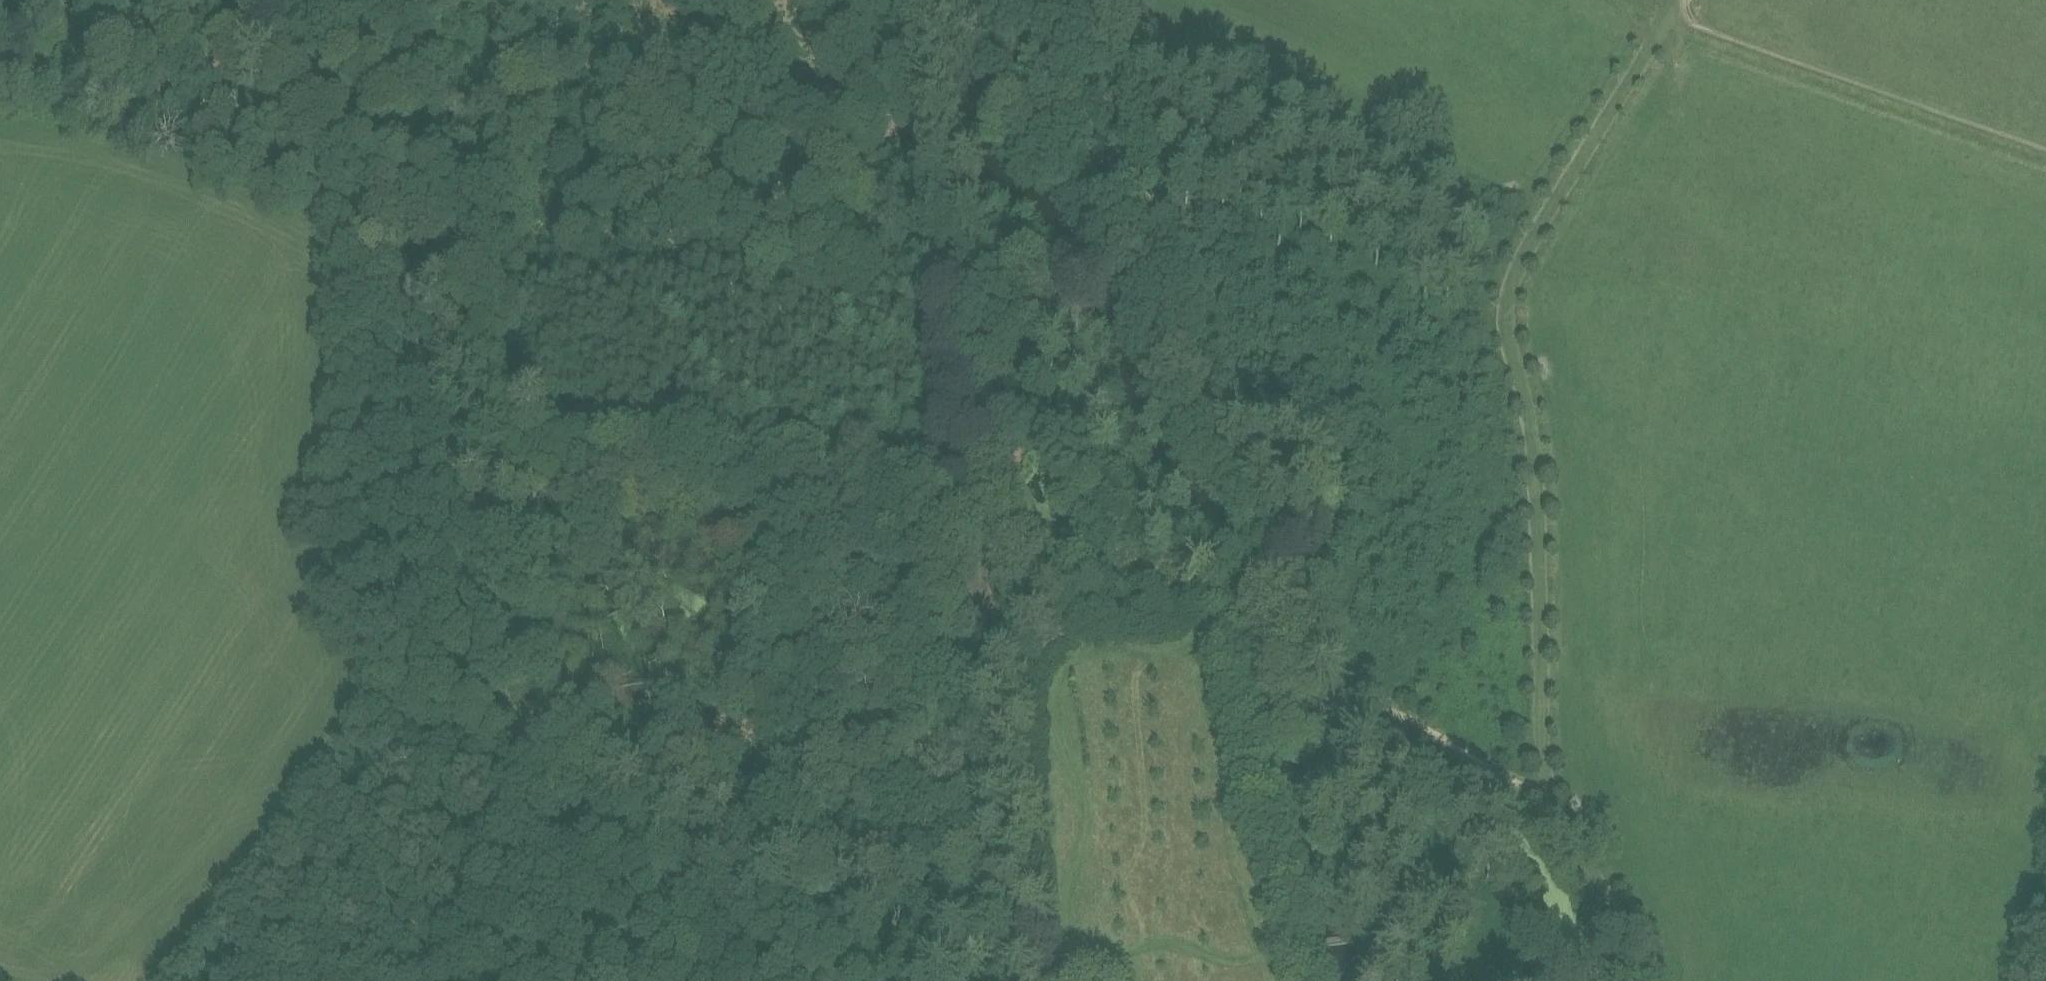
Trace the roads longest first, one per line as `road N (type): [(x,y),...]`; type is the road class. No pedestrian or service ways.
road 1 (track): [(1646,980),(1634,909),(1611,869),(1544,803),(1538,784),(1528,435),(1501,301),(1680,0)]
road 2 (track): [(1010,980),(953,0)]

